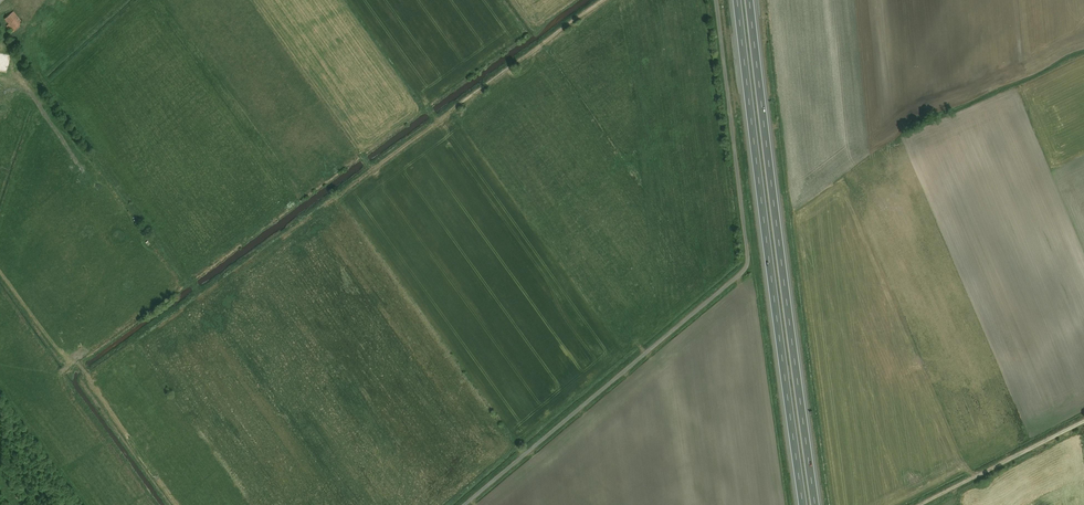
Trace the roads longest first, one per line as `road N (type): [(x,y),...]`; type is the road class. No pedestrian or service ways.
road 1 (track): [(465,504),(748,264),(716,0)]
road 2 (motorway): [(815,504),(749,0)]
road 3 (motorway): [(738,0),(803,504)]
road 4 (track): [(920,504),(1083,421)]

